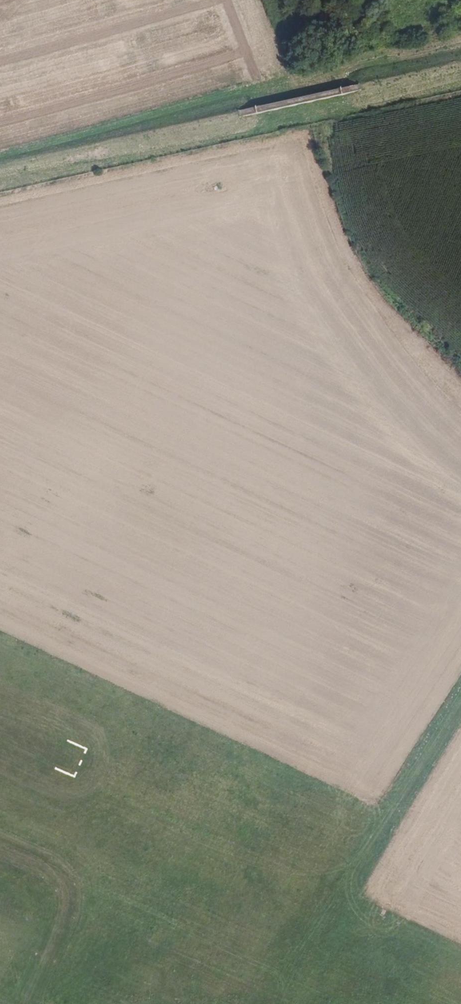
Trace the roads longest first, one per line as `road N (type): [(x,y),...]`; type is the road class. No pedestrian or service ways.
road 1 (track): [(460,699),(384,821)]

